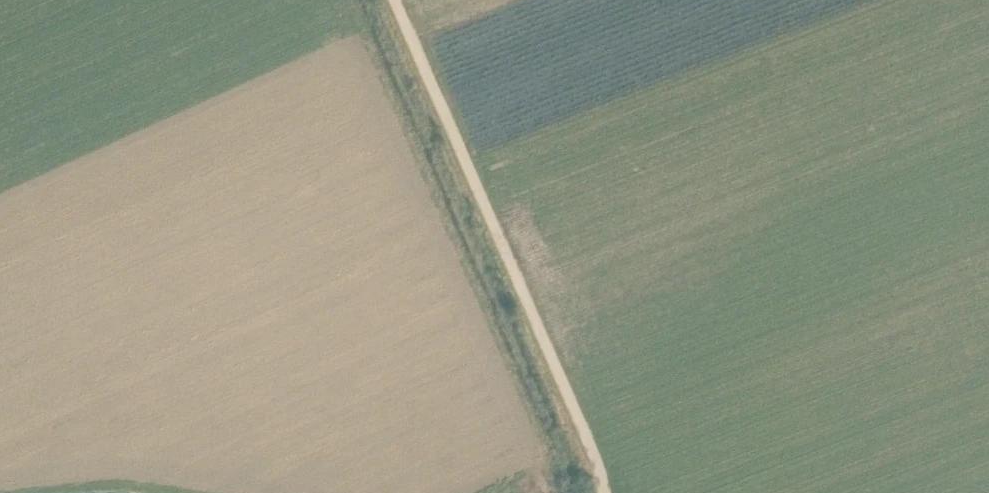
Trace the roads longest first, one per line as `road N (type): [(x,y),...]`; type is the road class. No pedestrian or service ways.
road 1 (track): [(606,492),(598,458),(398,0)]

